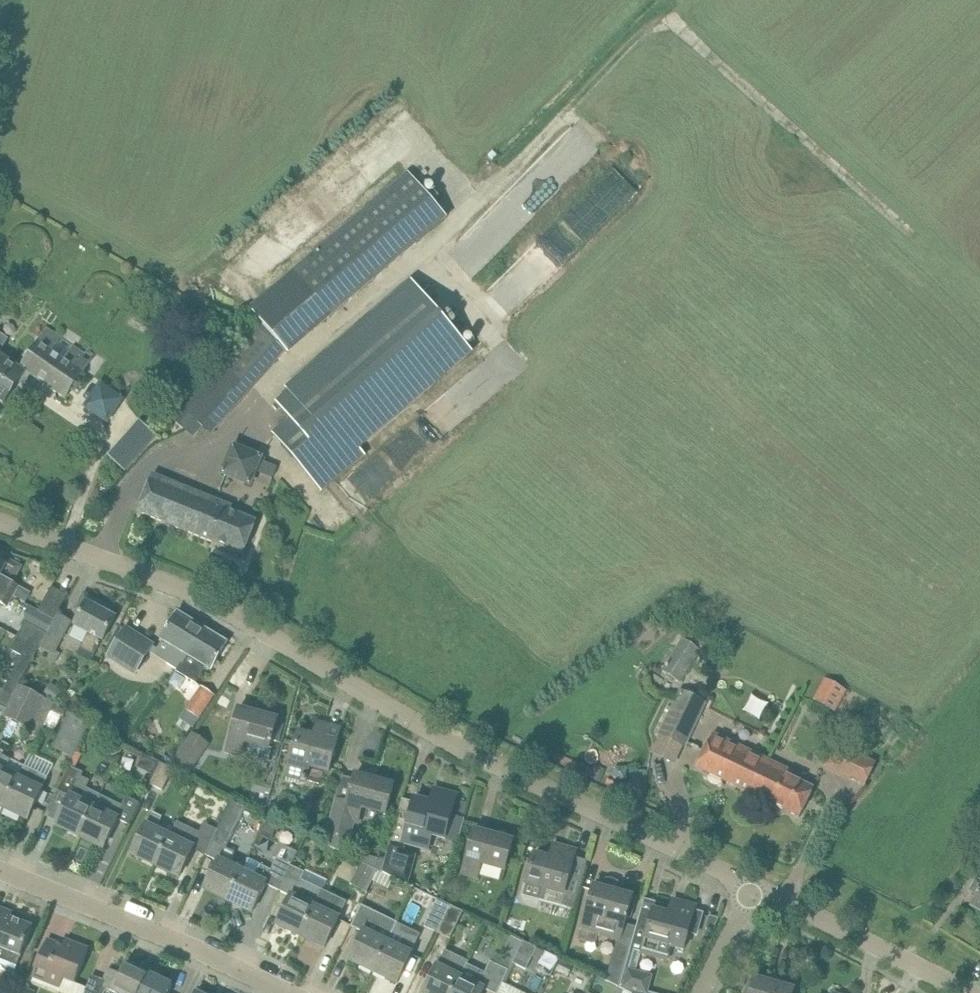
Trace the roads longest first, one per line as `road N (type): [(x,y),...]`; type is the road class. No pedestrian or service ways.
road 1 (residential): [(755,886),(423,726),(221,605),(0,519)]
road 2 (residential): [(281,992),(0,871)]
road 3 (residential): [(963,992),(755,886)]
road 4 (residential): [(699,992),(755,886)]

